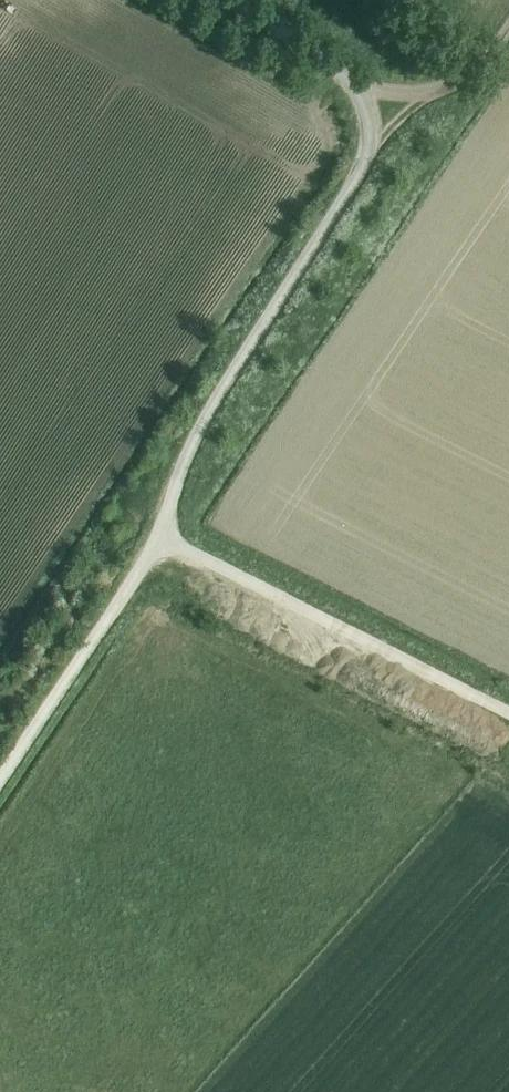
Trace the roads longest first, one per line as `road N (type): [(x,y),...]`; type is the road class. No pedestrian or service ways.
road 1 (unclassified): [(159,537),(193,442),(366,161),(370,134),(357,89),(338,69),(233,0)]
road 2 (unclassified): [(508,712),(159,537)]
road 3 (unclassified): [(0,780),(159,537)]
road 4 (track): [(357,89),(447,89),(473,72),(508,27)]

